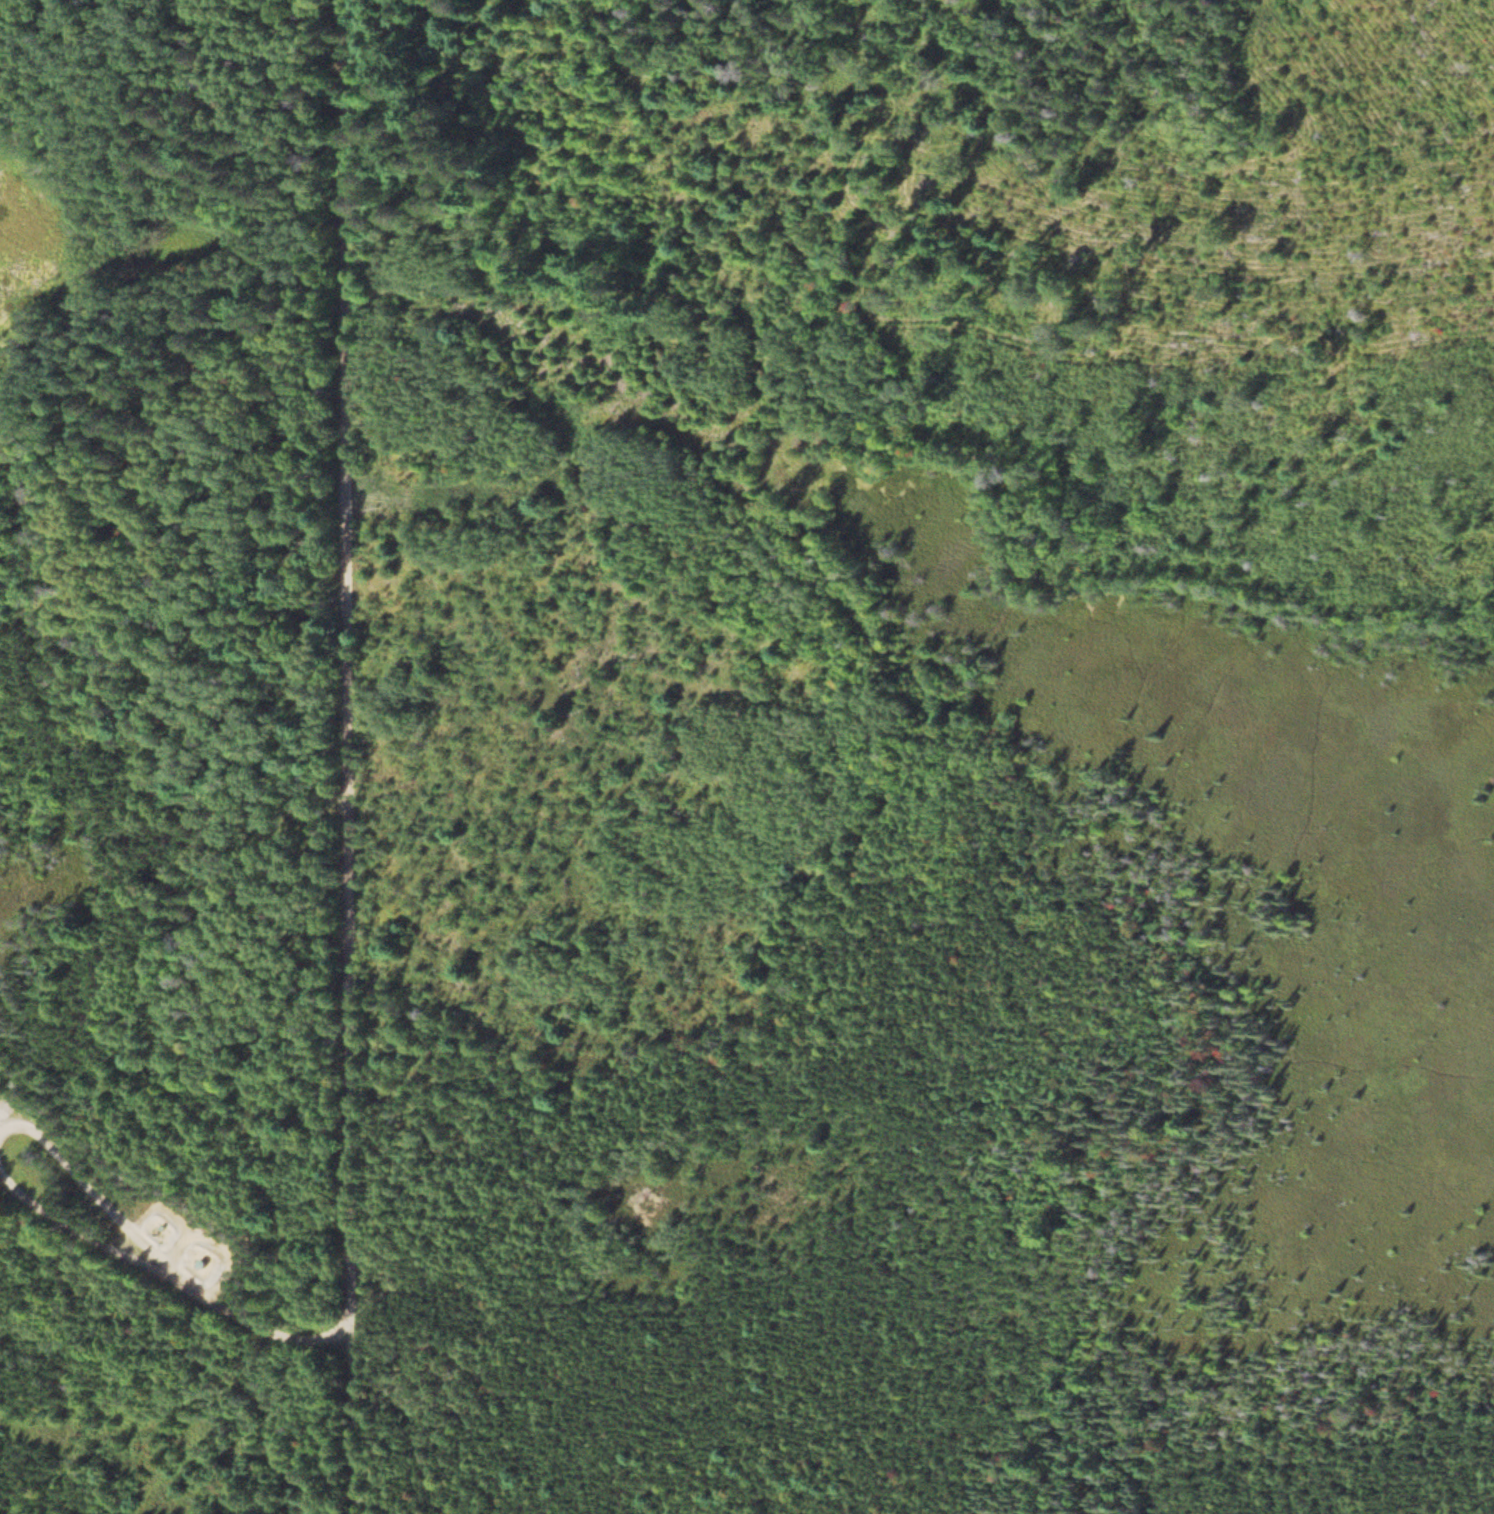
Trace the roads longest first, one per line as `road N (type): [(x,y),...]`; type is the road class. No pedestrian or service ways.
road 1 (track): [(366,1513),(352,0)]
road 2 (track): [(364,1330),(273,1337),(16,1198),(0,1176)]

